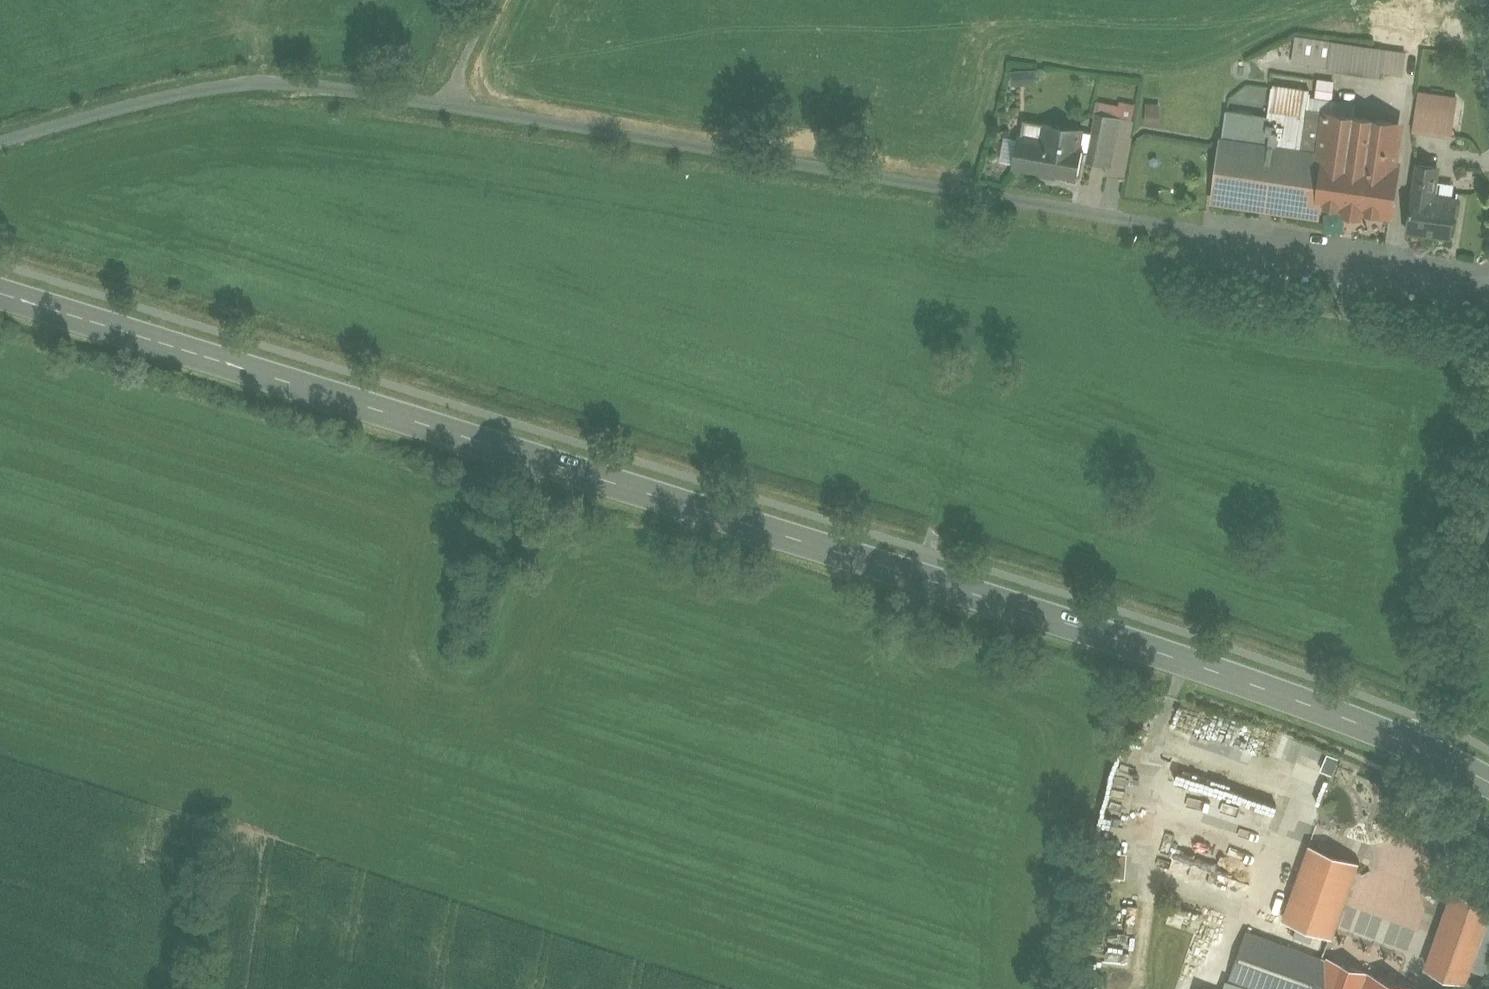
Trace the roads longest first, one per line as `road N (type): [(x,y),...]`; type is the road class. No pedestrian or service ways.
road 1 (secondary): [(1417,747),(1254,684),(0,291)]
road 2 (unclassified): [(444,108),(1044,195),(1488,285)]
road 3 (unclassified): [(0,145),(100,115),(286,88),(444,108)]
road 4 (residential): [(1417,747),(1488,439)]

